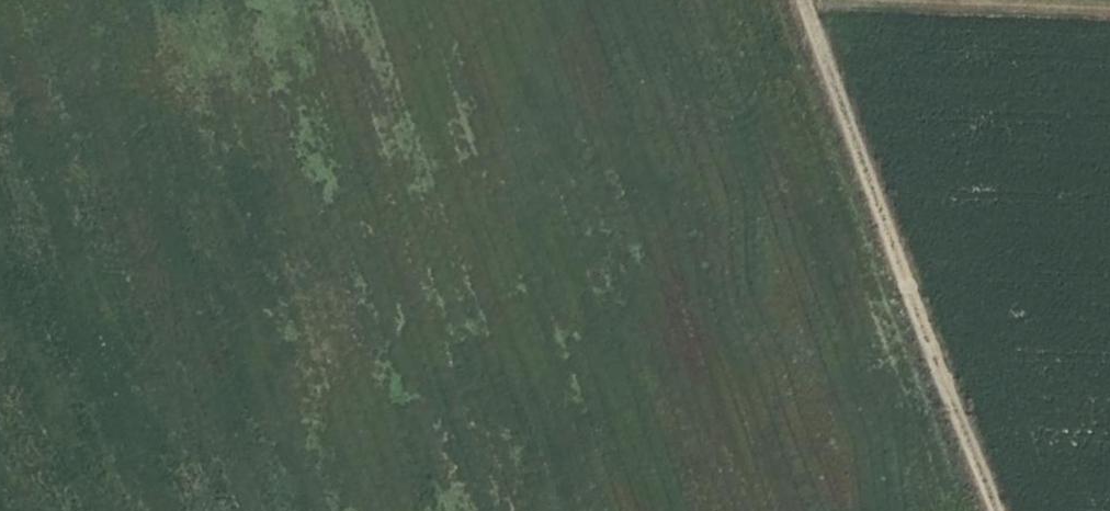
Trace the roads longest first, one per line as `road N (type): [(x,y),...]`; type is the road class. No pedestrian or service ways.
road 1 (track): [(804,0),(994,510)]

